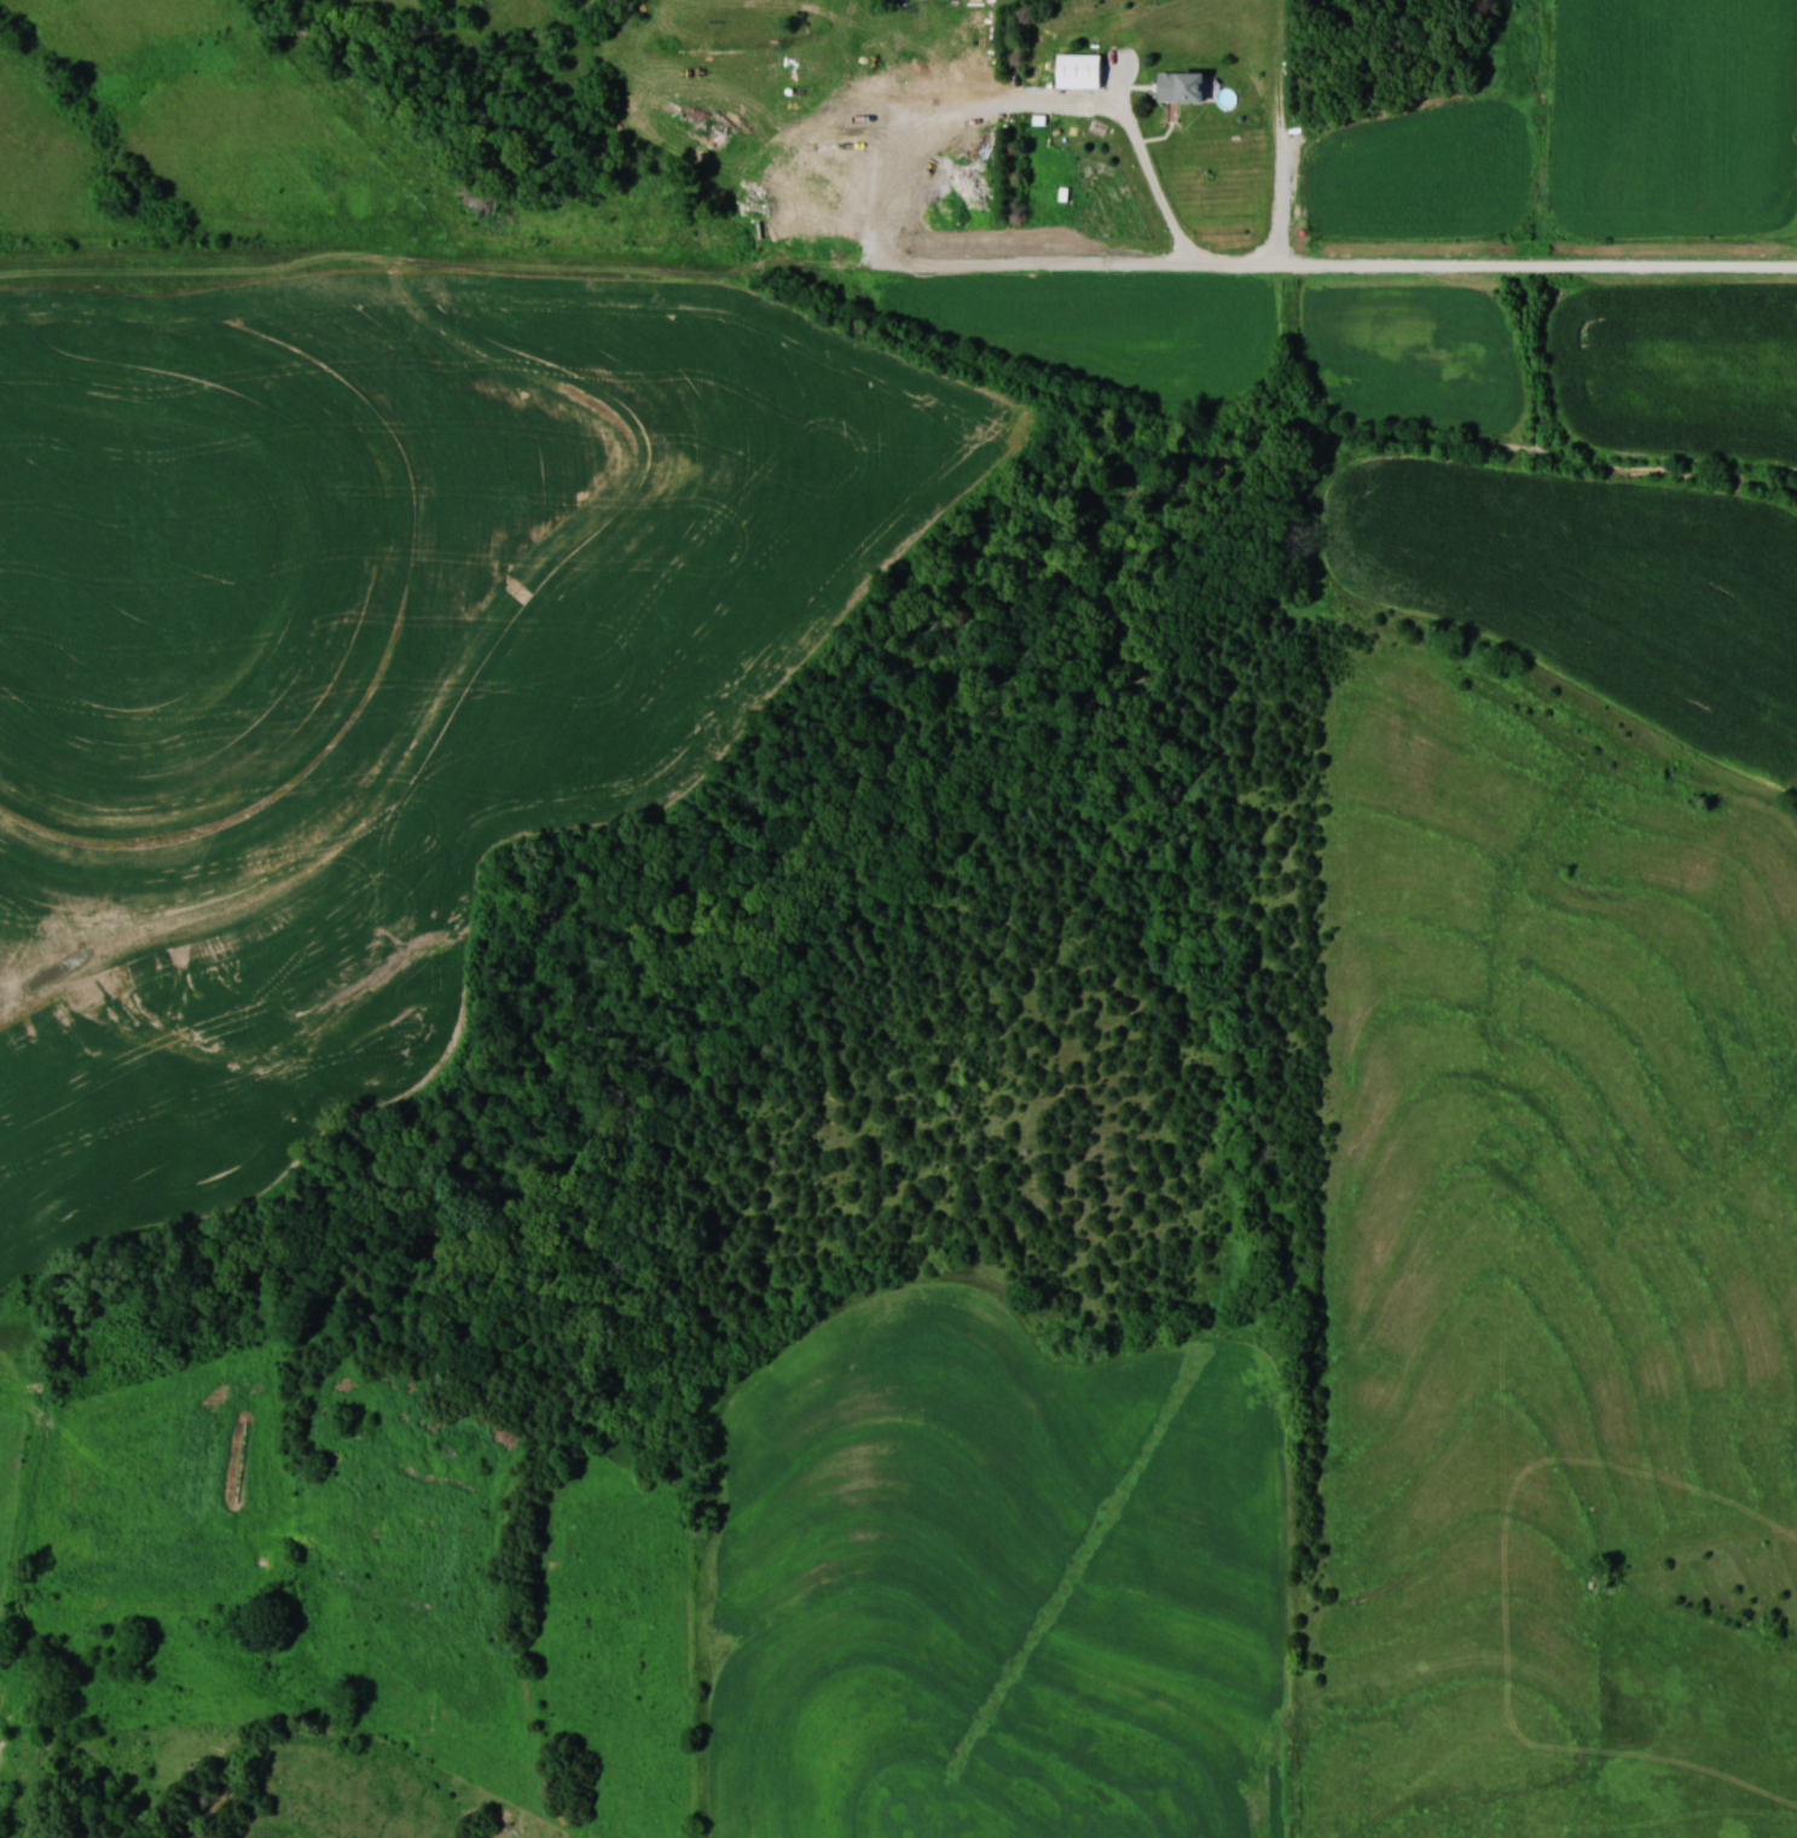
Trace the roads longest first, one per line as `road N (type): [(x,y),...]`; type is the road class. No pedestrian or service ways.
road 1 (residential): [(1796,267),(1223,265),(1184,251)]

